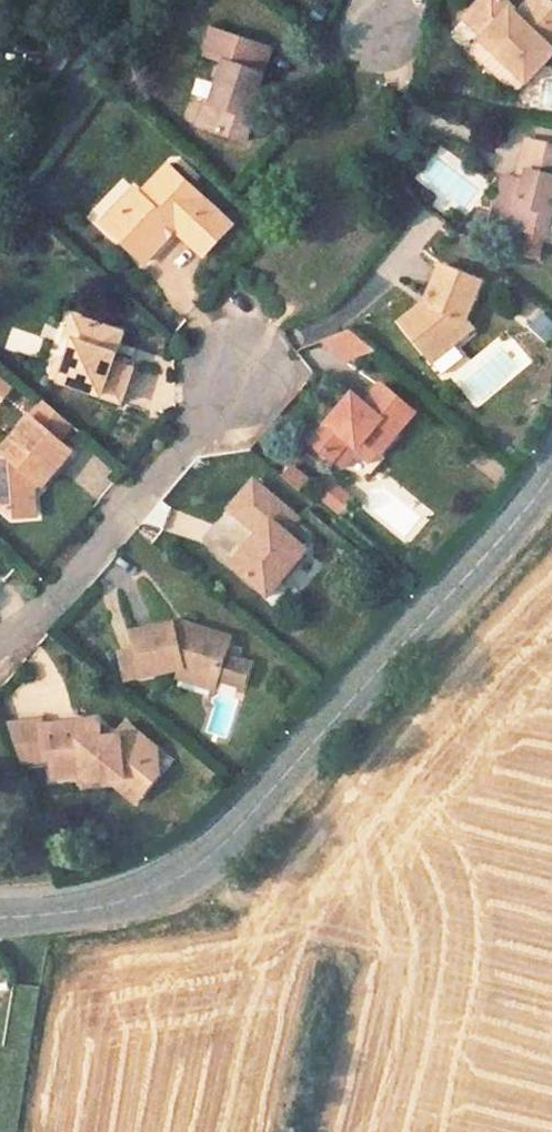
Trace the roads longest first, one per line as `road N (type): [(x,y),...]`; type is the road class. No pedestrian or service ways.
road 1 (residential): [(551,470),(509,529),(235,830),(185,873),(122,898),(0,916)]
road 2 (residential): [(0,652),(56,600),(244,372)]
road 3 (residential): [(127,0),(96,60),(0,194)]

